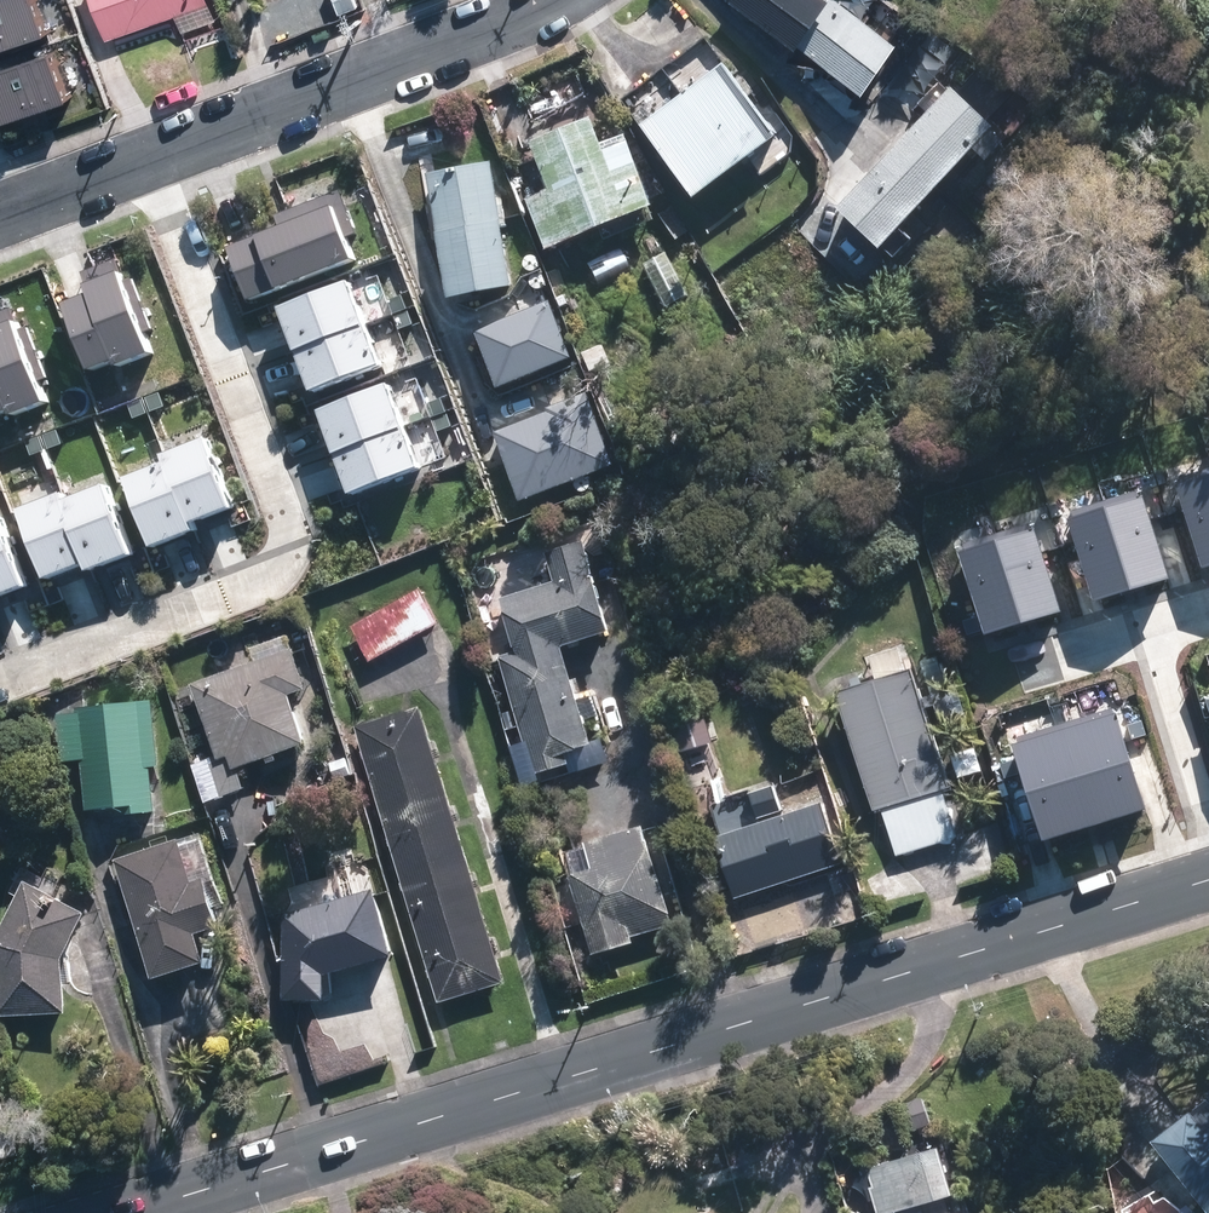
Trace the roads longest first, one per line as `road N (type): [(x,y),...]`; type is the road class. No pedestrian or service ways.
road 1 (secondary): [(123,1212),(1208,879)]
road 2 (residential): [(562,0),(0,214)]

